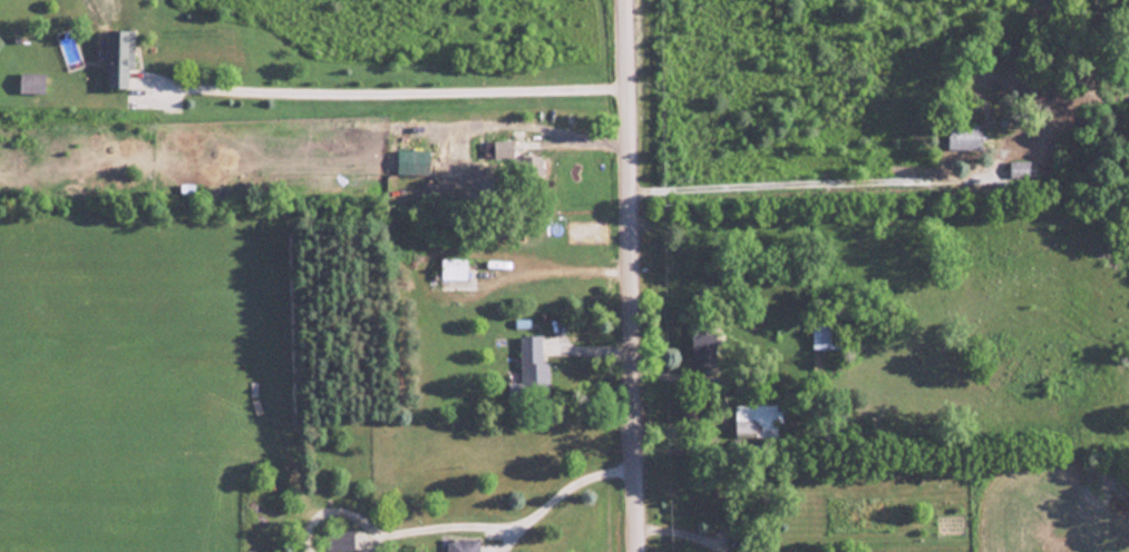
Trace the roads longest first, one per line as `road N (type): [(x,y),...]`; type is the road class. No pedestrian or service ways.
road 1 (residential): [(625,0),(638,551)]

